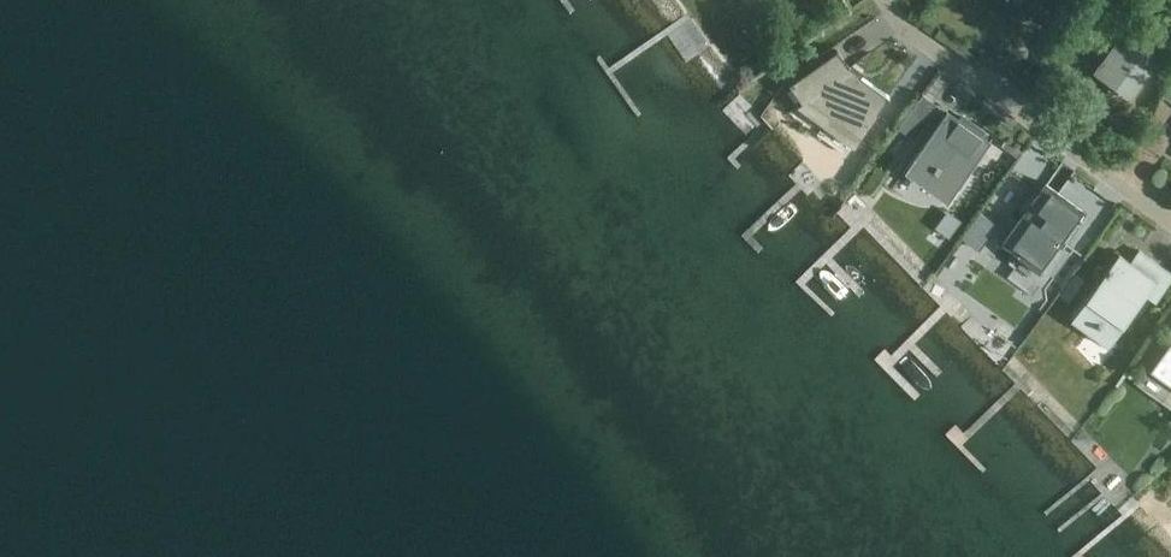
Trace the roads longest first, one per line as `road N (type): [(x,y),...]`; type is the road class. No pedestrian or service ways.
road 1 (residential): [(1170,222),(906,31),(884,0)]

